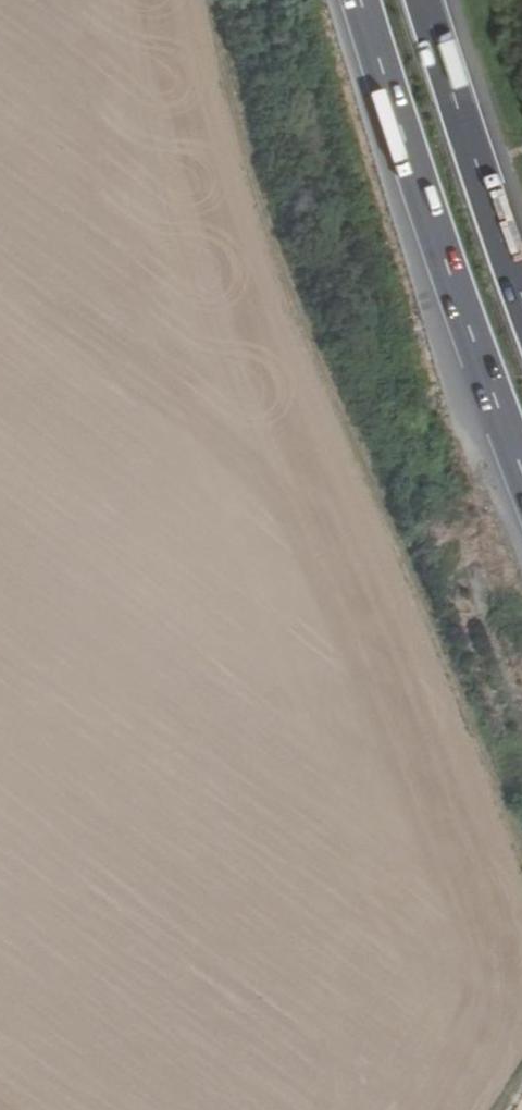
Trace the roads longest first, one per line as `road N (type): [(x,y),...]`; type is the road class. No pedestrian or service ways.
road 1 (track): [(521,853),(314,361),(246,171),(209,0)]
road 2 (trunk): [(360,0),(521,478)]
road 3 (trunk): [(521,301),(422,0)]

